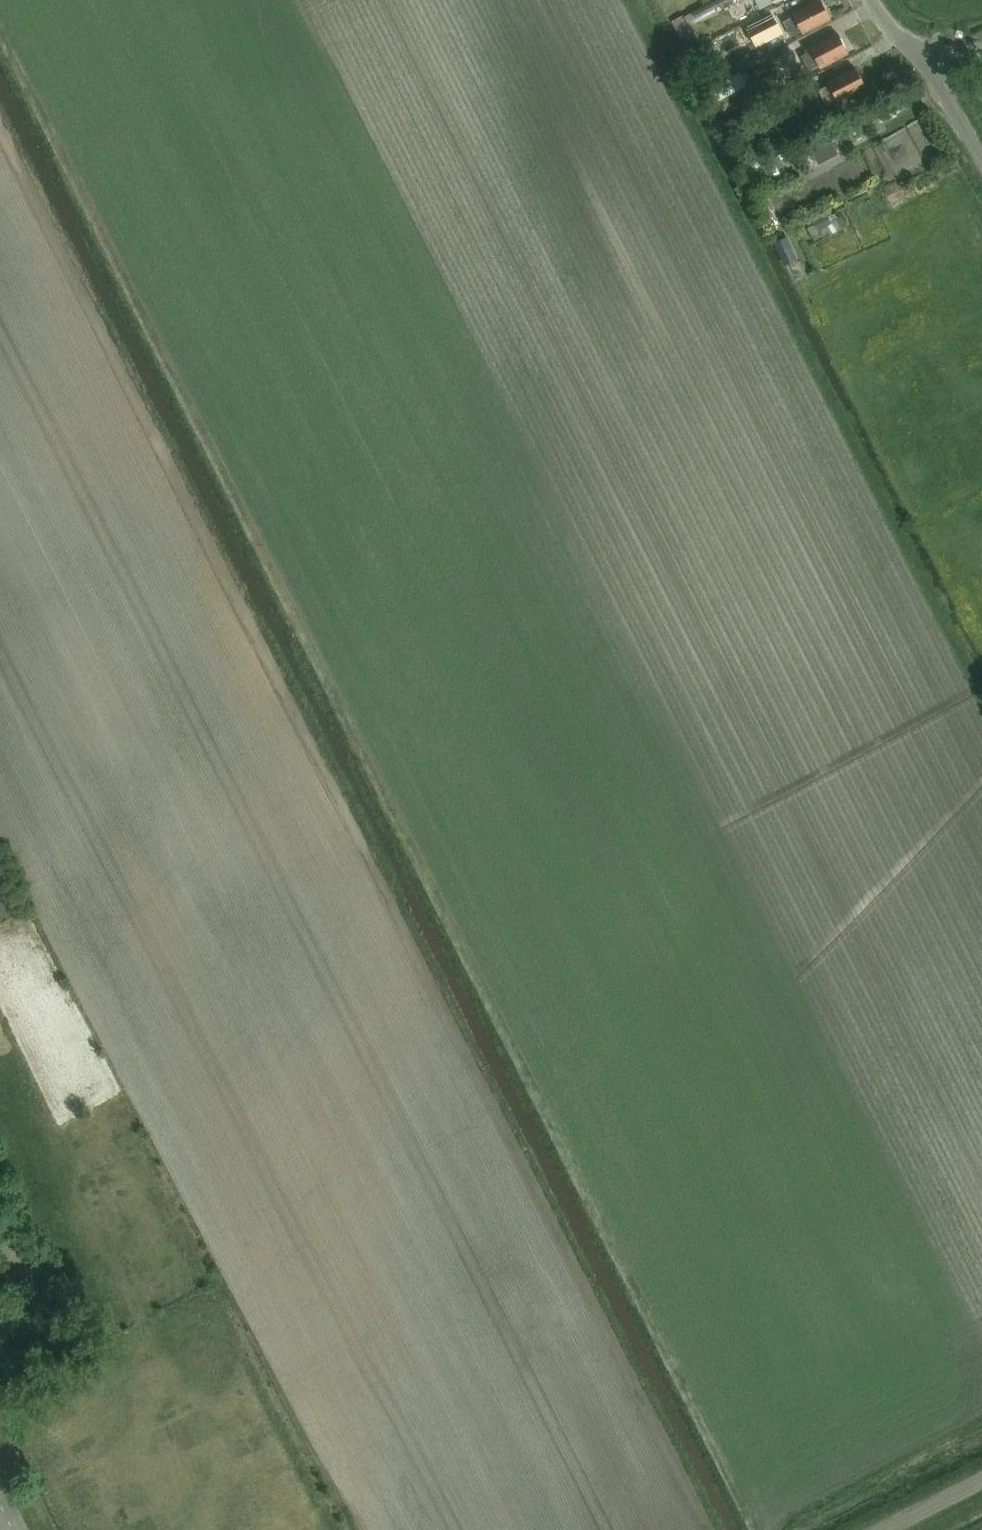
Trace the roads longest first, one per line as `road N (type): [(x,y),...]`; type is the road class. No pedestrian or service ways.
road 1 (unclassified): [(981,161),(918,51)]

